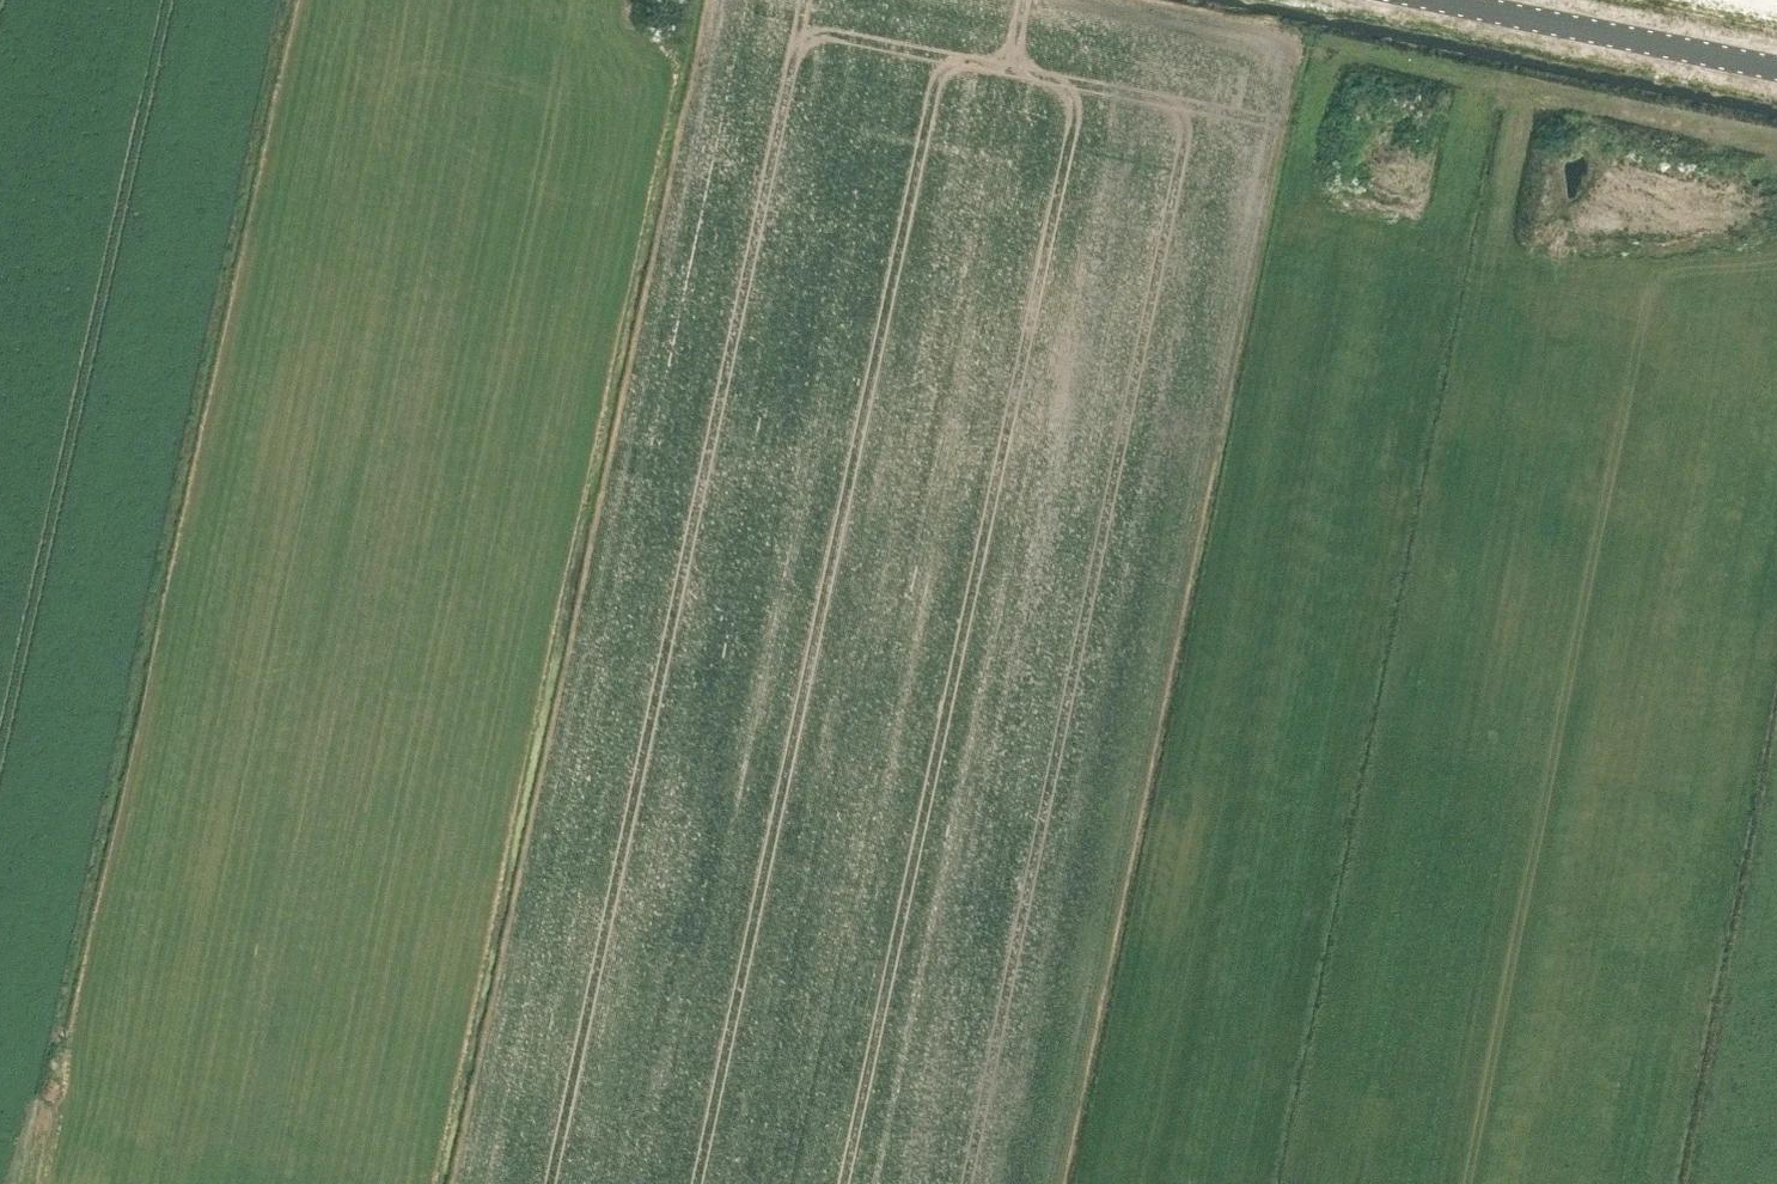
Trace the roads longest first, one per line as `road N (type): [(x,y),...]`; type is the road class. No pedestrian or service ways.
road 1 (unclassified): [(1437,0),(1776,70)]

